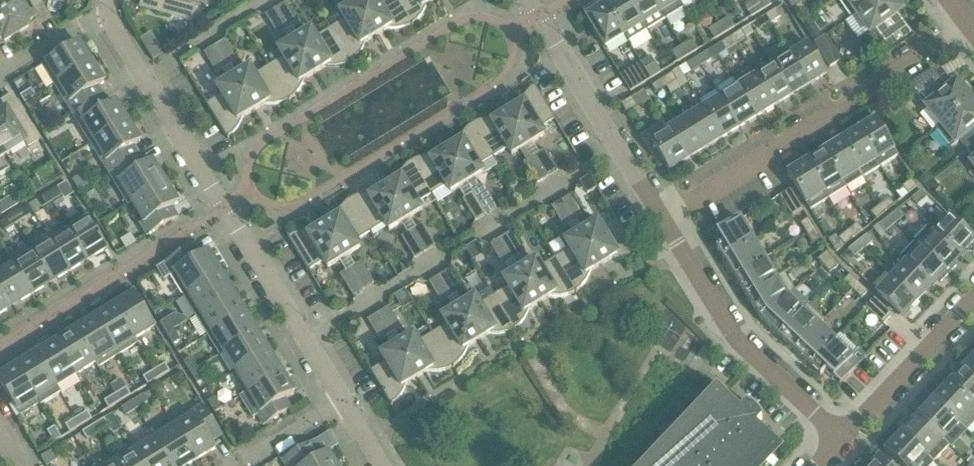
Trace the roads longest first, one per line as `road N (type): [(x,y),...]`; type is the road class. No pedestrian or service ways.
road 1 (residential): [(340,402),(107,16)]
road 2 (residential): [(661,219),(970,26)]
road 3 (residential): [(839,440),(734,338),(661,219)]
road 4 (residential): [(661,219),(528,0)]
road 5 (residential): [(839,440),(973,303)]
road 6 (residential): [(0,78),(107,16)]

